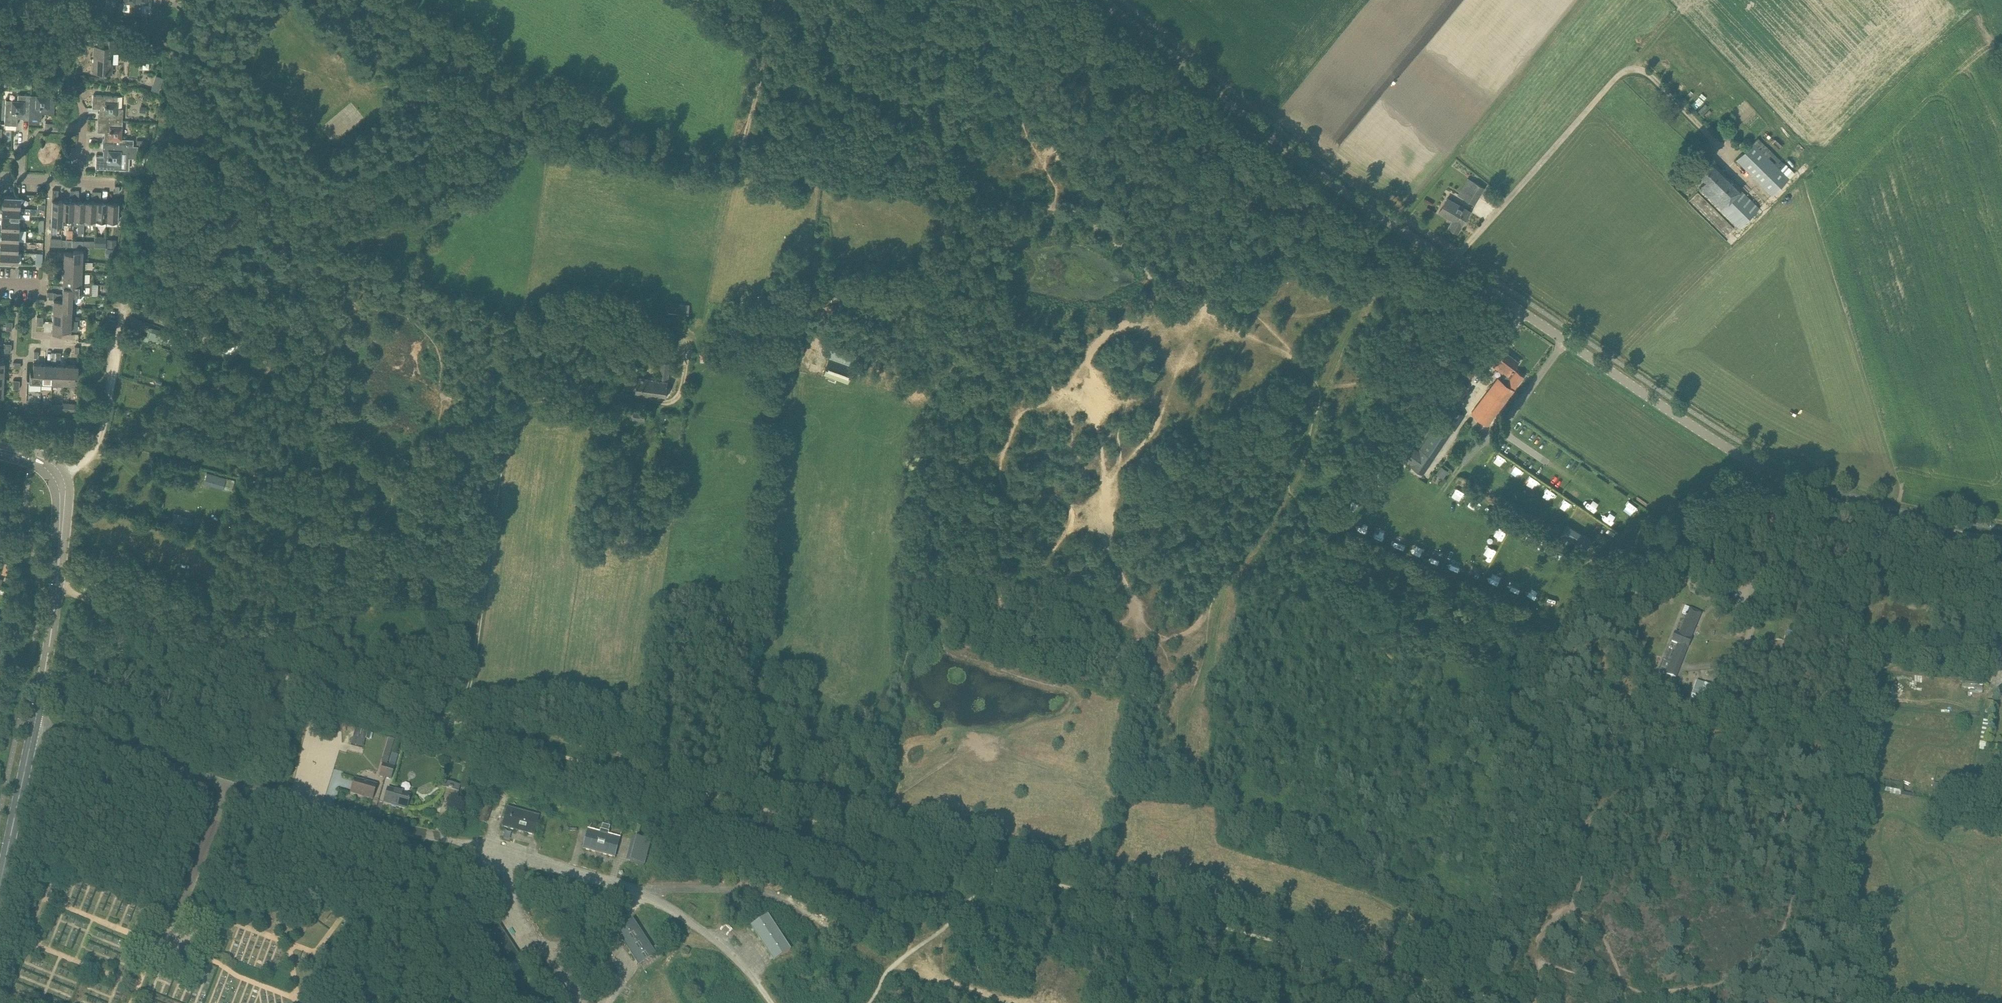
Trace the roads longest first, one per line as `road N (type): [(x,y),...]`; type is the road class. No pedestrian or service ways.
road 1 (unclassified): [(2001,538),(1884,519),(1743,457),(1303,162),(1104,0)]
road 2 (track): [(872,847),(460,745),(312,694)]
road 3 (track): [(603,409),(532,399),(515,406),(460,745)]
road 4 (unclassified): [(448,840),(36,721)]
road 5 (track): [(1724,154),(1633,60),(1453,264)]
road 6 (tertiary): [(0,451),(48,467),(63,497),(36,721)]
road 7 (track): [(312,694),(188,651),(164,622),(57,582)]
road 8 (track): [(59,478),(91,457),(100,440),(126,305)]
road 9 (tertiary): [(0,890),(36,721)]
road 10 (track): [(126,305),(235,360)]

